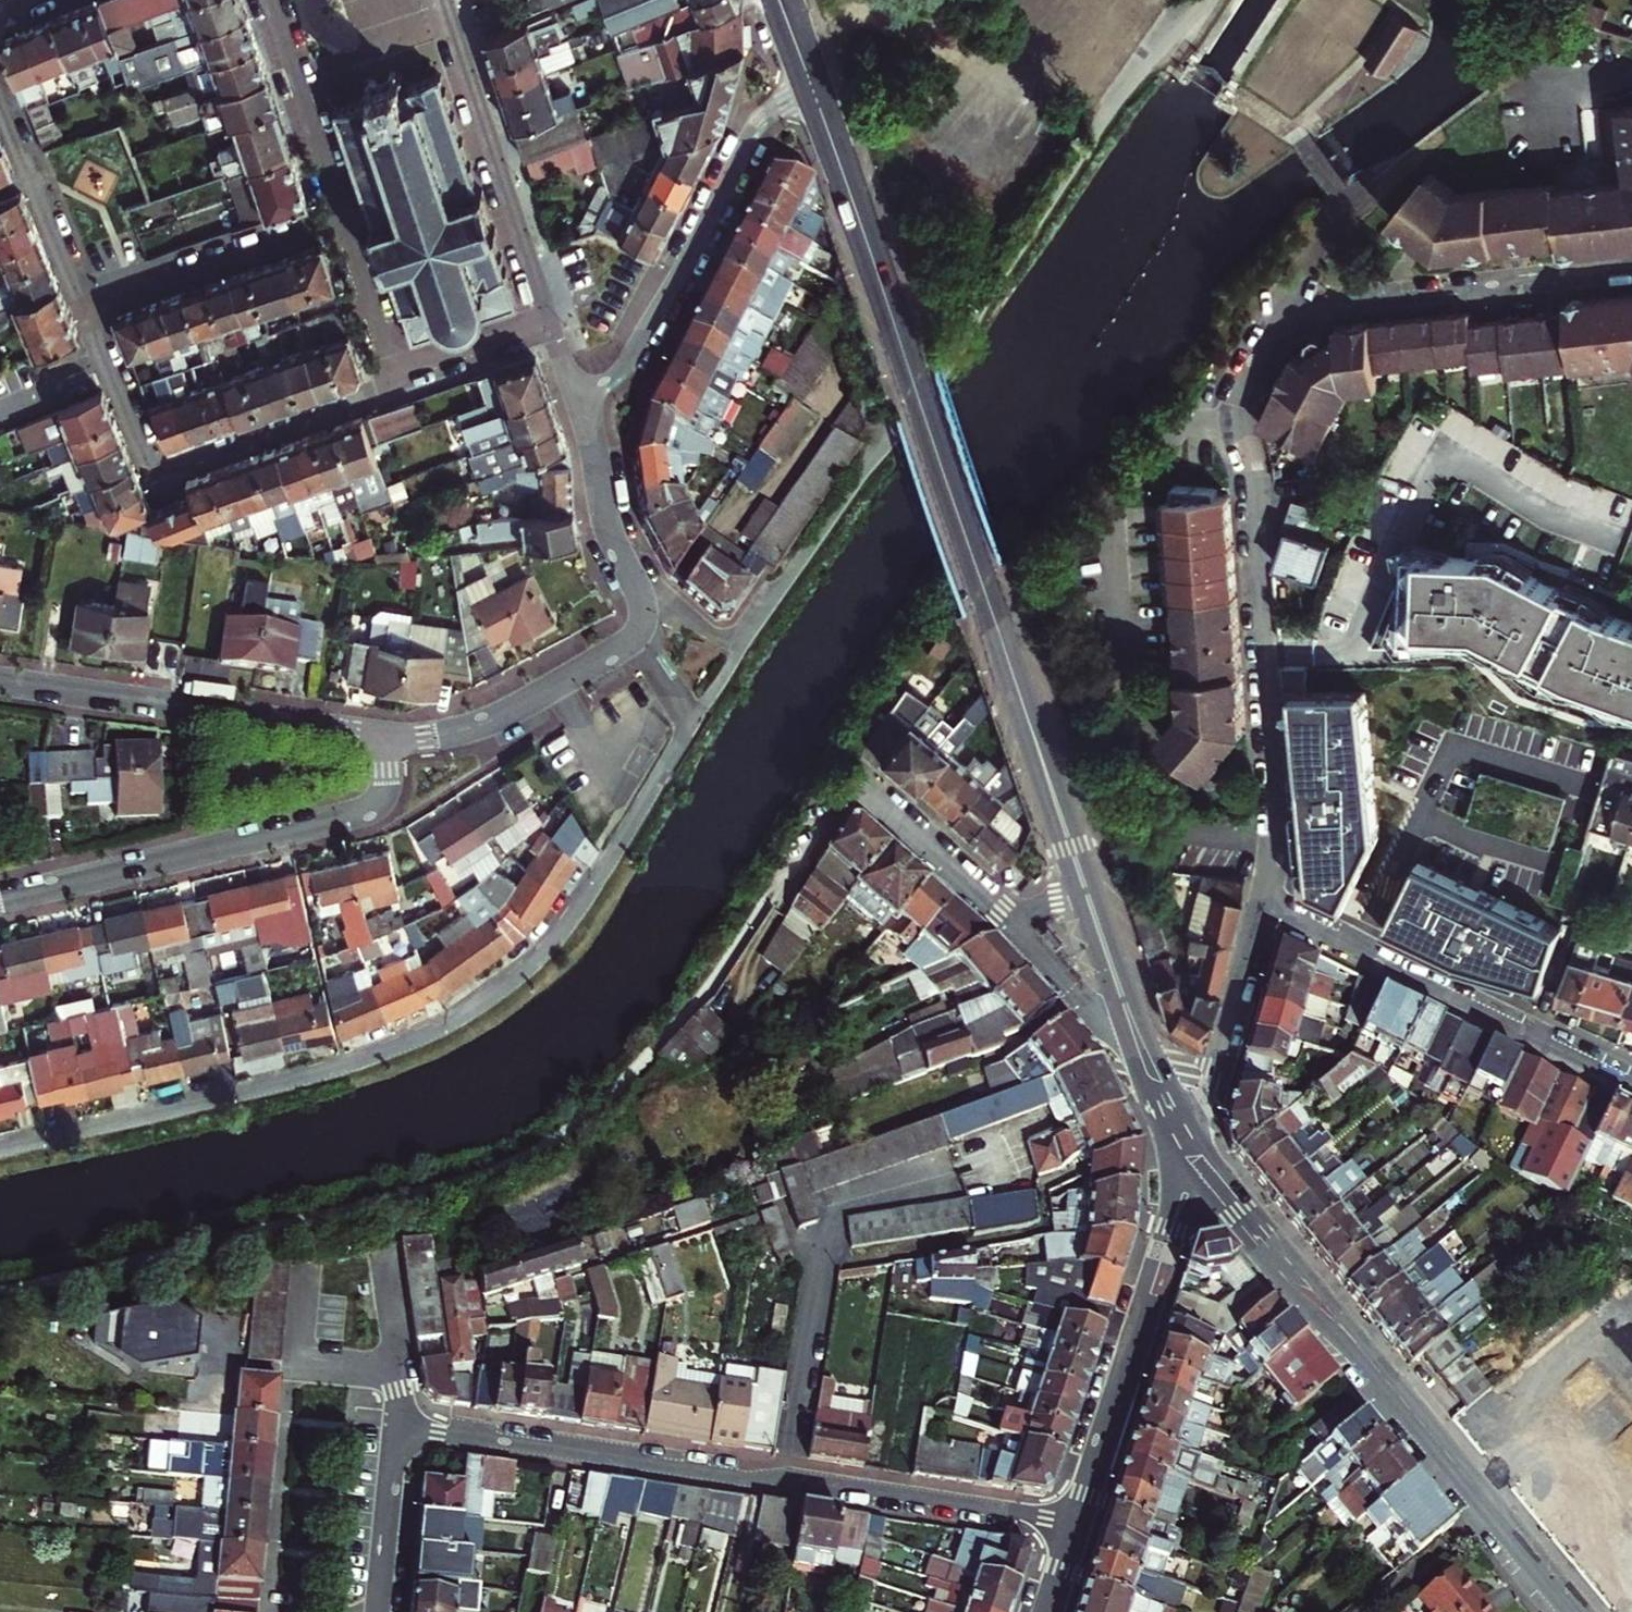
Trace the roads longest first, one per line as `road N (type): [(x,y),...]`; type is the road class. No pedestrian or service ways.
road 1 (residential): [(633,641),(684,715),(684,735),(568,923),(519,974),(448,1024),(353,1064),(0,1149)]
road 2 (track): [(764,899),(764,920),(690,1018),(599,1108),(540,1149),(476,1178),(327,1220),(0,1293)]
road 3 (secondary): [(1080,872),(814,89)]
road 4 (residential): [(1076,1522),(398,1429)]
road 5 (secondary): [(1561,1611),(1192,1158)]
road 6 (residential): [(1238,426),(1254,478),(1275,819),(1265,912)]
road 7 (residential): [(1238,426),(1276,325),(1305,304),(1631,269)]
road 8 (residential): [(396,739),(390,788),(368,811),(0,900)]
road 9 (residential): [(86,304),(154,474),(401,384)]
road 10 (residential): [(1265,912),(1631,1084)]
road 11 (residential): [(0,681),(396,739)]
road 12 (residential): [(814,89),(777,107),(754,133),(628,361),(574,394)]
road 13 (tertiary): [(1076,1522),(1192,1158)]
road 14 (residential): [(764,899),(848,776),(1002,917)]
road 15 (residential): [(552,331),(443,0)]
road 16 (residential): [(343,218),(86,304)]
road 17 (residential): [(633,641),(645,601),(606,520),(574,394)]
road 18 (residential): [(396,739),(492,722),(633,641)]
road 19 (residential): [(1192,1158),(1265,912)]
road 20 (residential): [(269,0),(343,218)]
road 21 (residential): [(0,101),(86,304)]
road 22 (residential): [(1002,917),(1148,1067)]
road 23 (secondary): [(1148,1067),(1080,872)]
road 24 (residential): [(381,1611),(398,1429)]
road 25 (residential): [(398,1429),(380,1248)]
road 26 (residential): [(343,218),(401,384)]
road 27 (residential): [(401,384),(552,331)]

